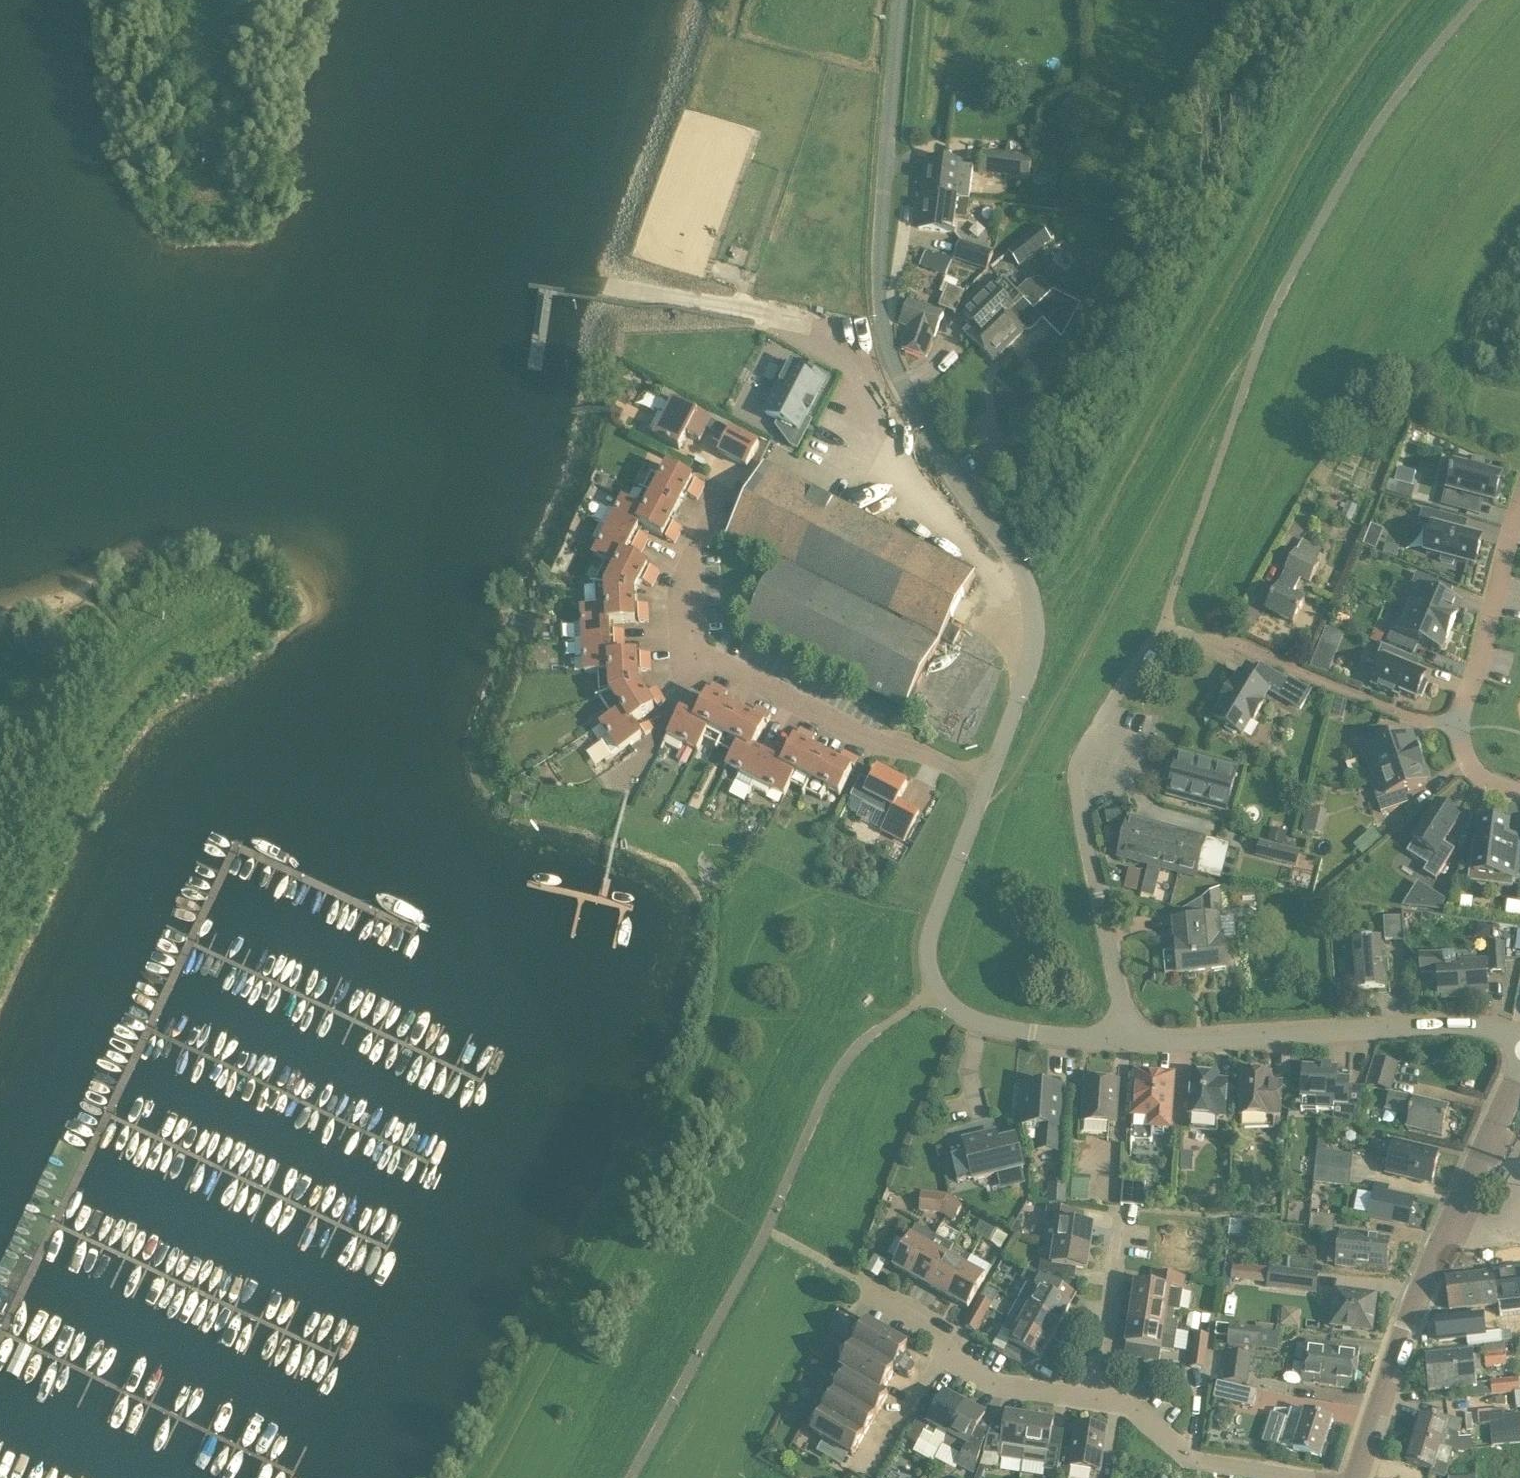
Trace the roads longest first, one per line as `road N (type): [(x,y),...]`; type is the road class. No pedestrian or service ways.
road 1 (unclassified): [(987,782),(1033,656),(1035,627),(1016,567),(931,437),(883,324),(881,211),(899,0)]
road 2 (residential): [(1129,1039),(1075,765),(1158,638),(1179,633),(1242,645)]
road 3 (residential): [(987,782),(930,756),(871,742),(687,648),(684,573),(725,488)]
road 4 (residential): [(1355,1477),(1405,1327),(1519,1065)]
road 5 (residential): [(1129,1039),(1449,1024),(1519,1036)]
road 6 (residential): [(1519,792),(1475,773),(1459,723),(1519,504)]
road 7 (residential): [(1300,1477),(1192,1462),(1123,1402),(1099,1399)]
road 8 (unclassified): [(935,990),(928,943),(987,782)]
road 9 (residential): [(1129,1039),(986,1024),(935,990)]
road 10 (residential): [(1099,1399),(1122,1229)]
road 11 (residential): [(1099,1399),(998,1384),(942,1352)]
road 12 (residential): [(942,1352),(875,1465)]

